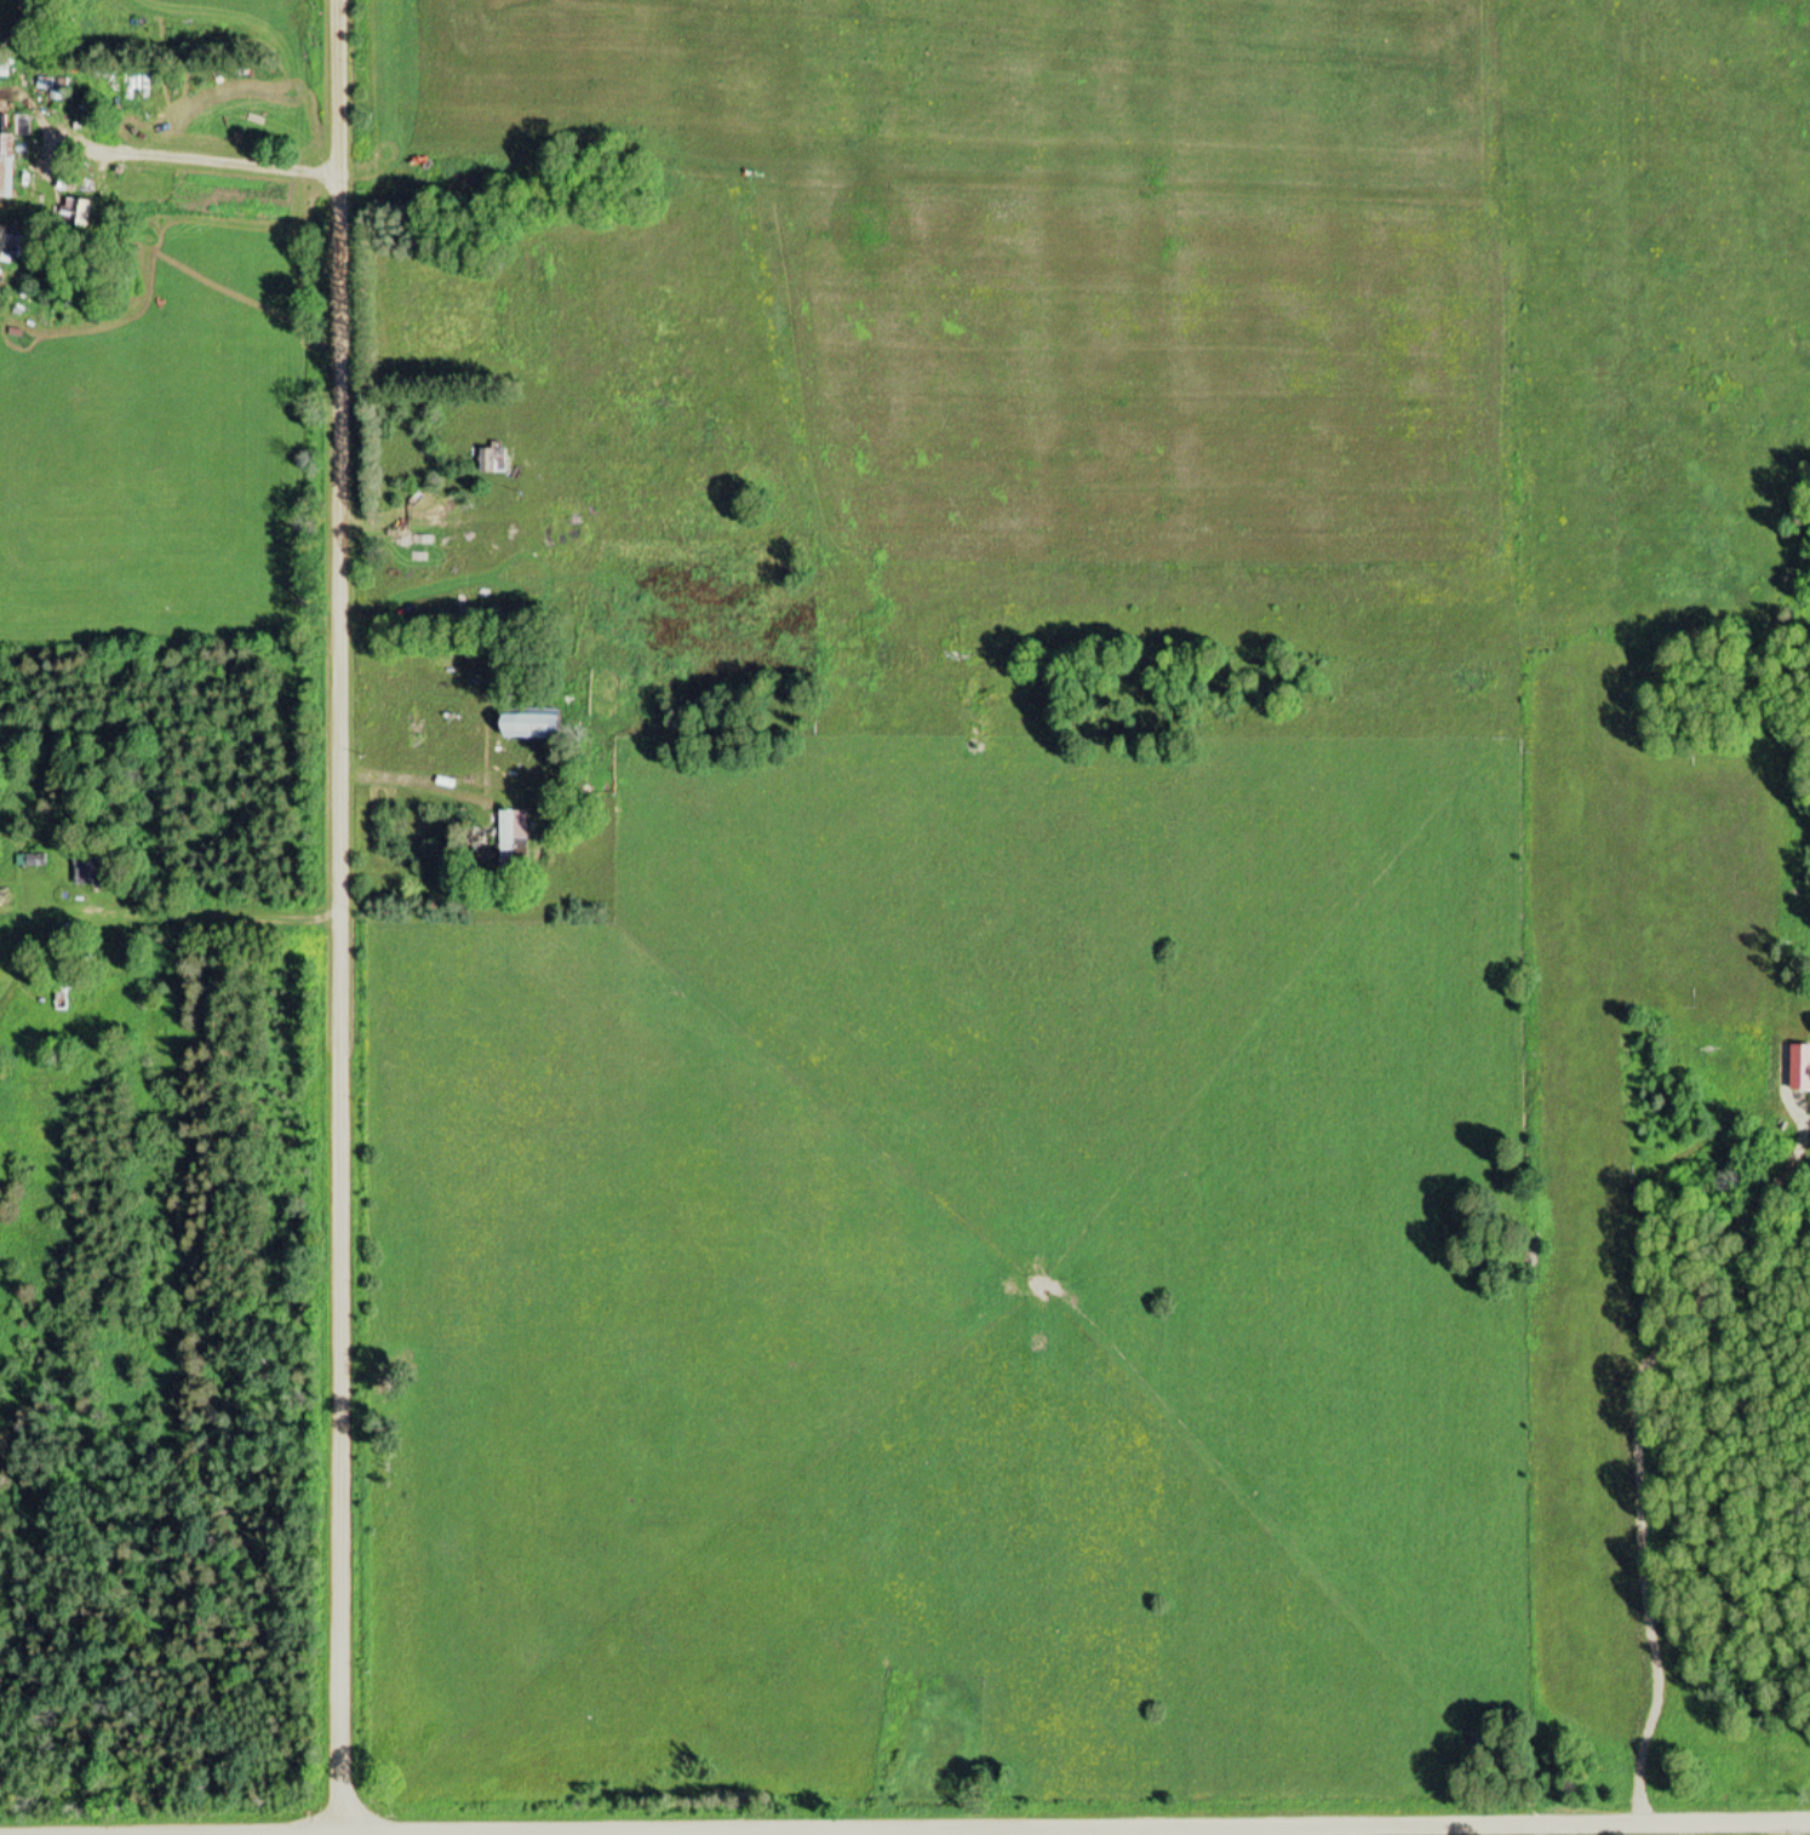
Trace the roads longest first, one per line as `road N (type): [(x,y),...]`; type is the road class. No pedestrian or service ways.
road 1 (residential): [(353,1834),(338,0)]
road 2 (residential): [(1809,1827),(353,1834)]

